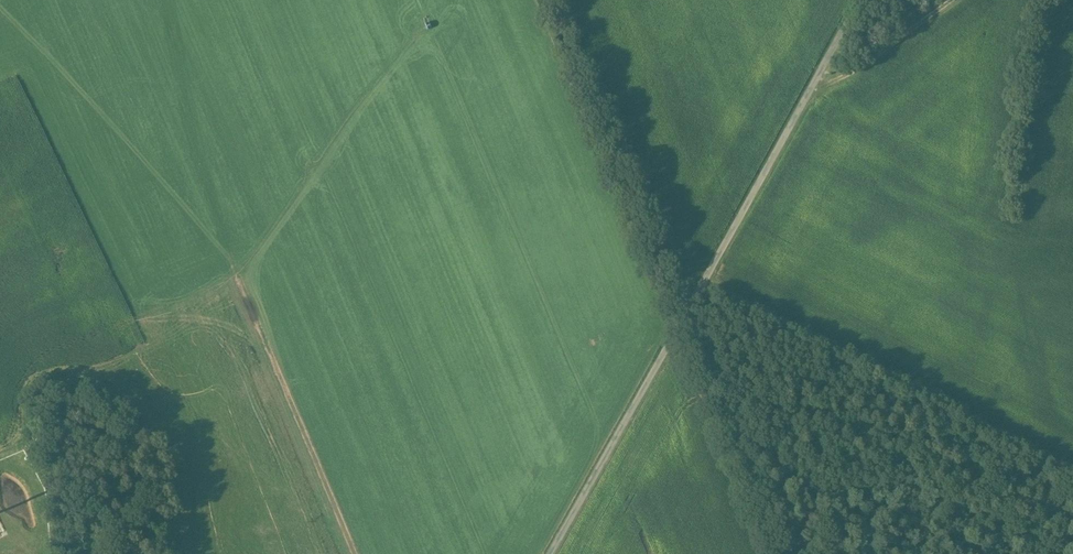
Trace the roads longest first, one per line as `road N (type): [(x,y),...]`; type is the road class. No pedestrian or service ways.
road 1 (unclassified): [(859,0),(547,553)]

